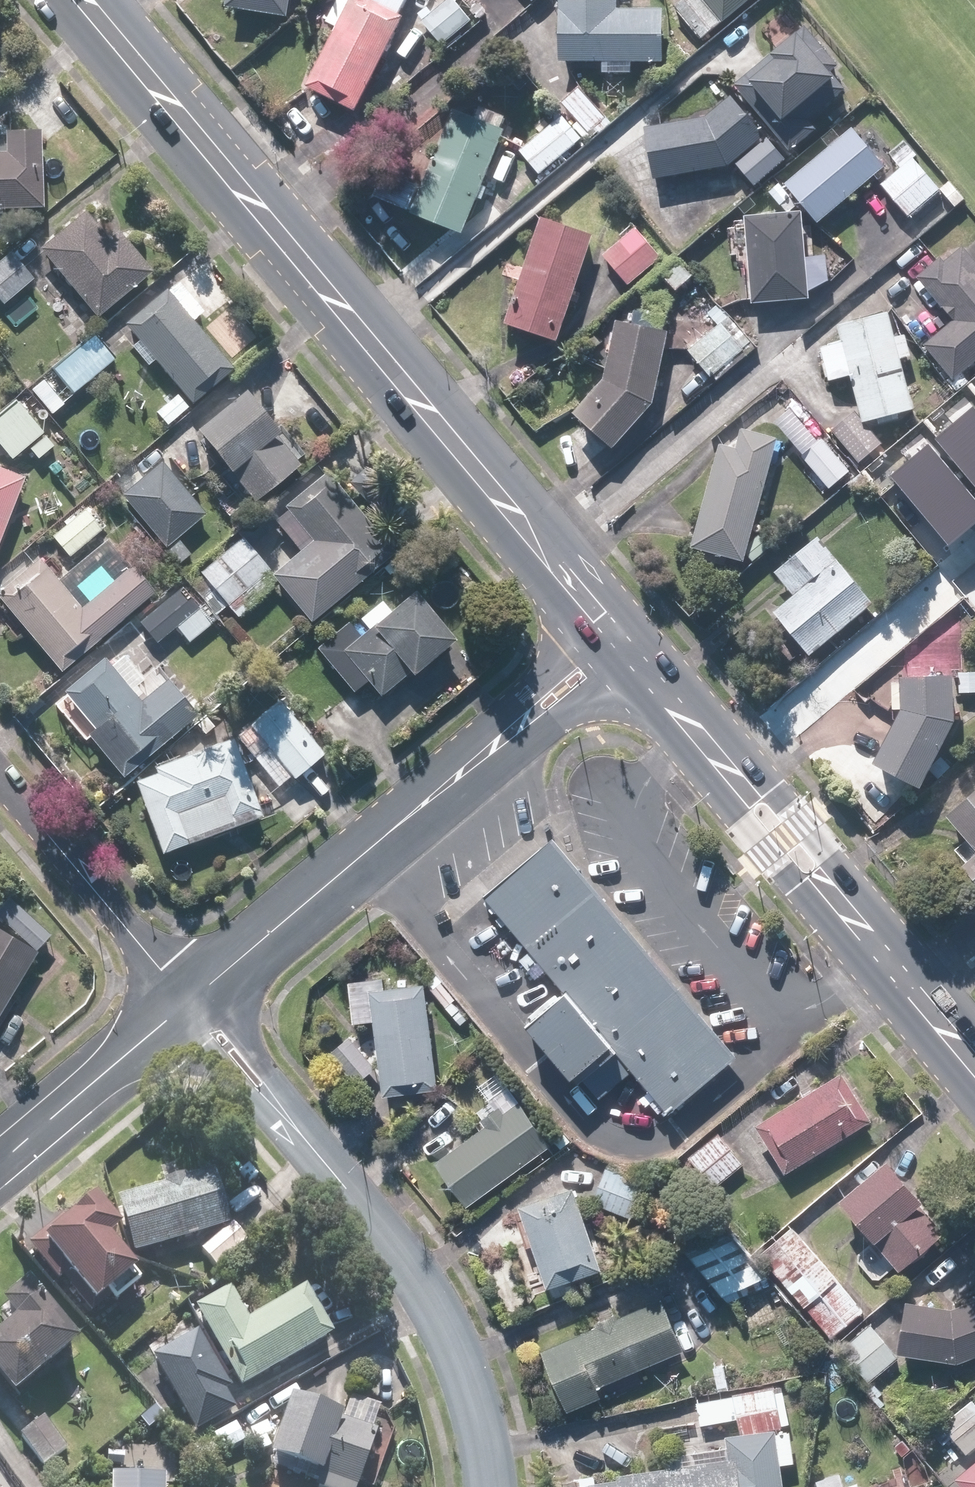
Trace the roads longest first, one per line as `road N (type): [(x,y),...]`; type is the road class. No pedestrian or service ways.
road 1 (secondary): [(82,0),(613,617)]
road 2 (residential): [(485,1486),(453,1355),(420,1285),(202,1001)]
road 3 (residential): [(510,733),(202,1001)]
road 4 (residential): [(202,1001),(0,774)]
road 5 (residential): [(202,1001),(0,1165)]
road 6 (secondary): [(839,902),(974,1063)]
road 7 (secondary): [(839,902),(796,887),(737,821),(726,767)]
road 8 (secondary): [(726,767),(773,788),(830,857),(839,902)]
road 9 (residential): [(510,733),(523,696),(613,617)]
road 10 (residential): [(637,646),(546,724),(510,733)]
road 11 (secondary): [(637,646),(726,767)]

